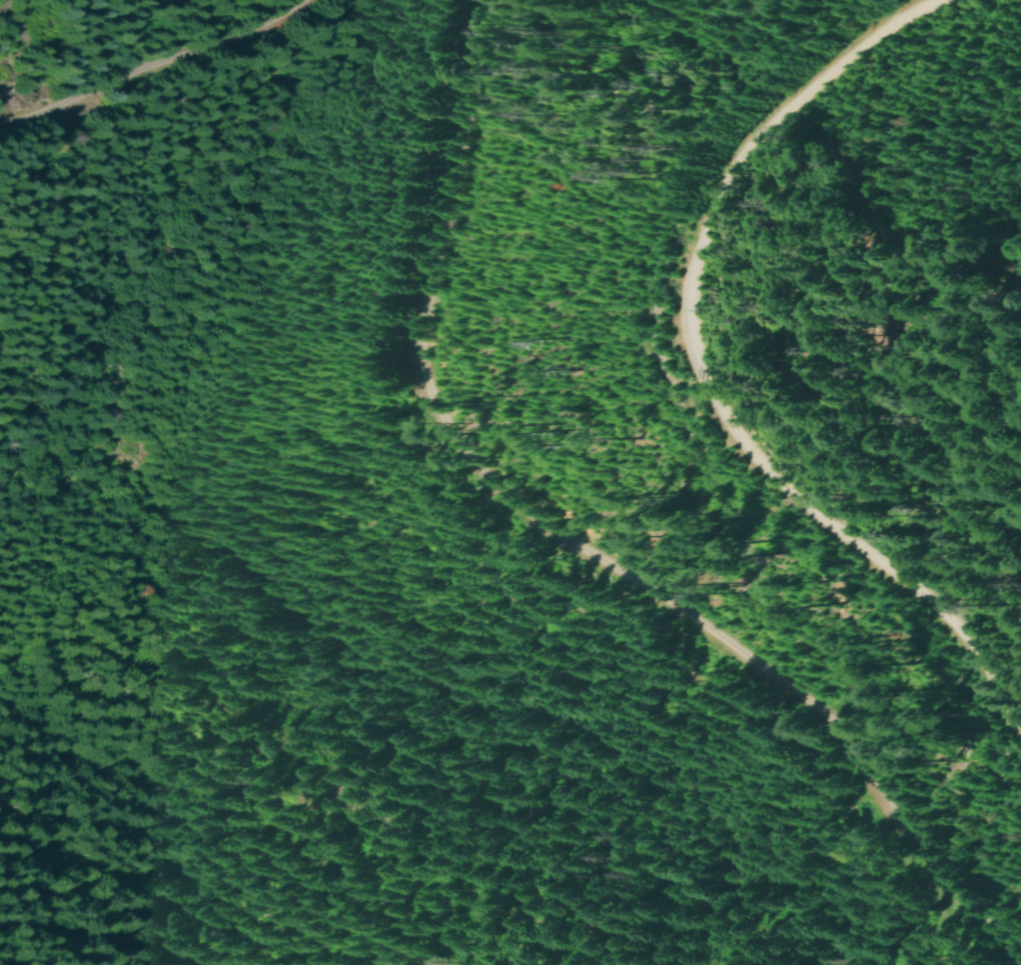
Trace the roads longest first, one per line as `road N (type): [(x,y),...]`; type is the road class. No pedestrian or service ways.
road 1 (residential): [(1020,961),(908,835),(825,717),(532,519),(473,463),(422,386),(419,353),(485,0)]
road 2 (residential): [(1020,725),(940,611),(750,454),(704,382),(692,346),(698,264),(751,167),(823,88),(939,0)]
road 3 (residential): [(284,0),(137,76),(0,126)]

